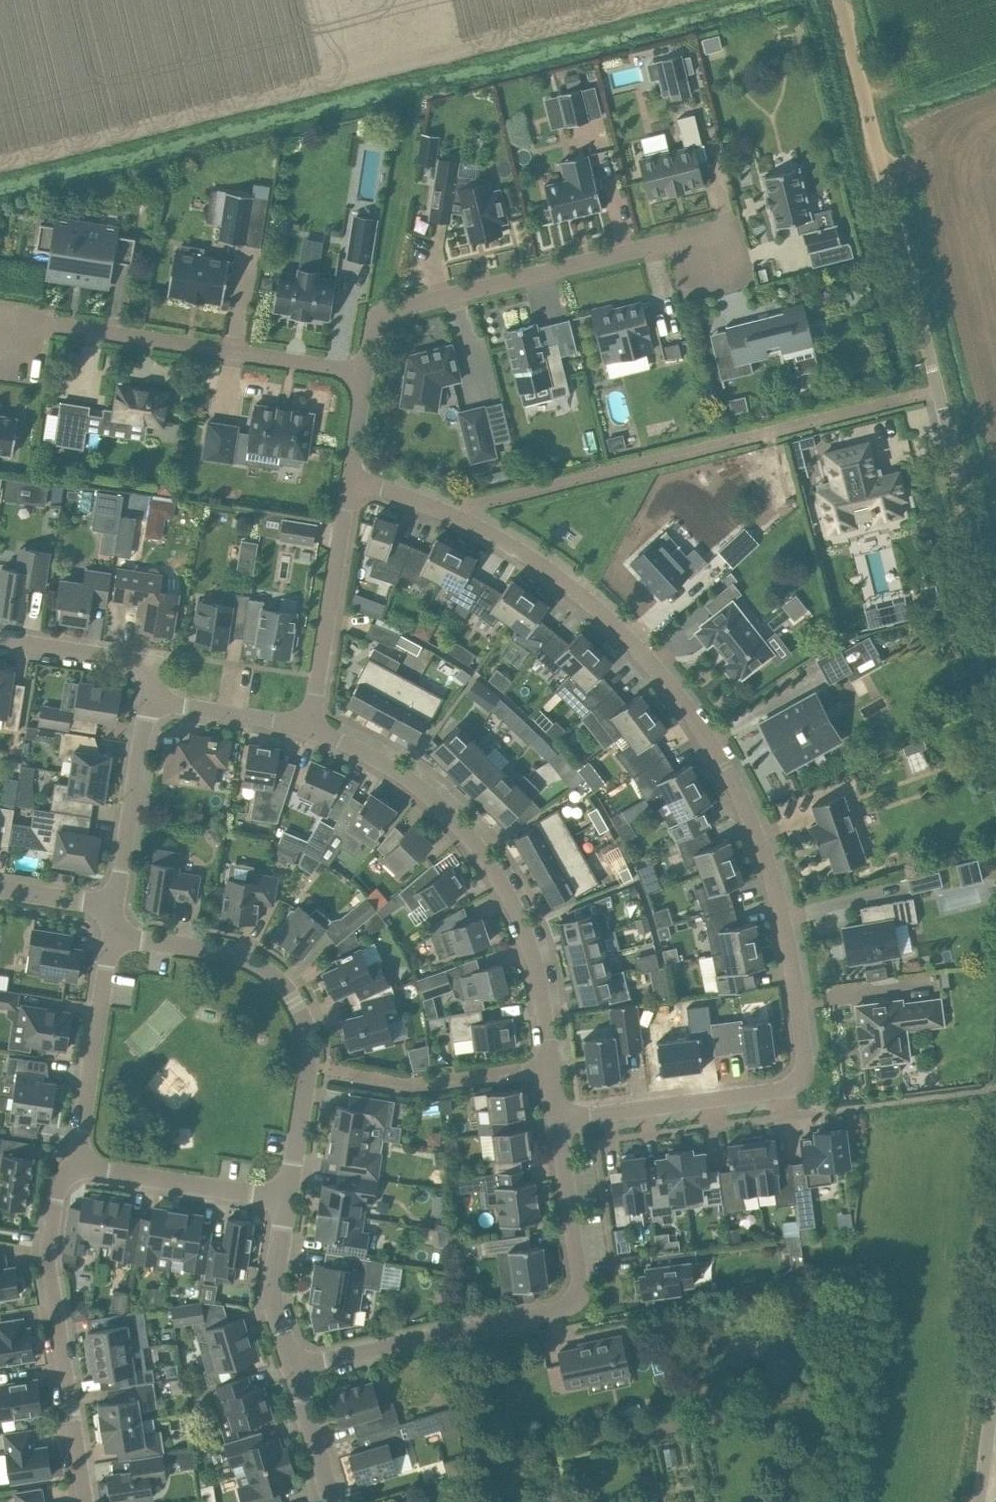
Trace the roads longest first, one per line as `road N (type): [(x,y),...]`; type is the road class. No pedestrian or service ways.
road 1 (residential): [(559,1121),(796,1082),(805,1057),(774,886),(724,766),(626,637),(555,576),(460,518),(349,482)]
road 2 (unclassified): [(995,625),(840,0)]
road 3 (residential): [(310,728),(425,793),(504,889),(531,945),(559,1121)]
road 4 (residential): [(559,1121),(581,1283),(572,1303),(292,1366)]
road 5 (residential): [(715,251),(674,242),(395,309),(372,328),(361,374)]
road 6 (residential): [(286,1198),(306,1068),(307,1036),(294,1003),(276,977),(224,950),(112,935)]
road 7 (residential): [(0,347),(5,316),(361,374)]
road 8 (residential): [(86,1501),(50,1260),(57,1197),(78,1162)]
road 9 (residential): [(349,482),(310,728)]
road 10 (residential): [(78,1162),(112,935)]
road 11 (residential): [(78,1162),(286,1198)]
road 12 (residential): [(116,906),(151,703)]
road 13 (residential): [(0,639),(156,664),(151,703)]
road 14 (residential): [(292,1366),(271,1295),(286,1198)]
road 15 (residential): [(151,703),(310,728)]
road 16 (residential): [(333,1501),(292,1366)]

